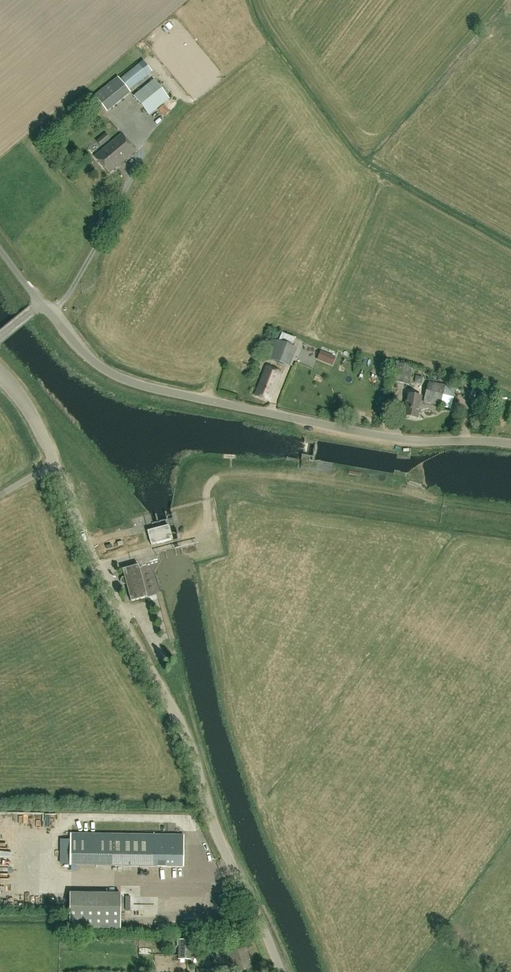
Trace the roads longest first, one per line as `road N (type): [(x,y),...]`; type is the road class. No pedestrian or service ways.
road 1 (unclassified): [(281,971),(213,827),(188,738),(107,590),(41,430),(0,372)]
road 2 (unclassified): [(40,304),(94,360),(136,383),(394,438),(510,443)]
road 3 (track): [(301,478),(217,477),(206,490),(204,530),(186,541)]

